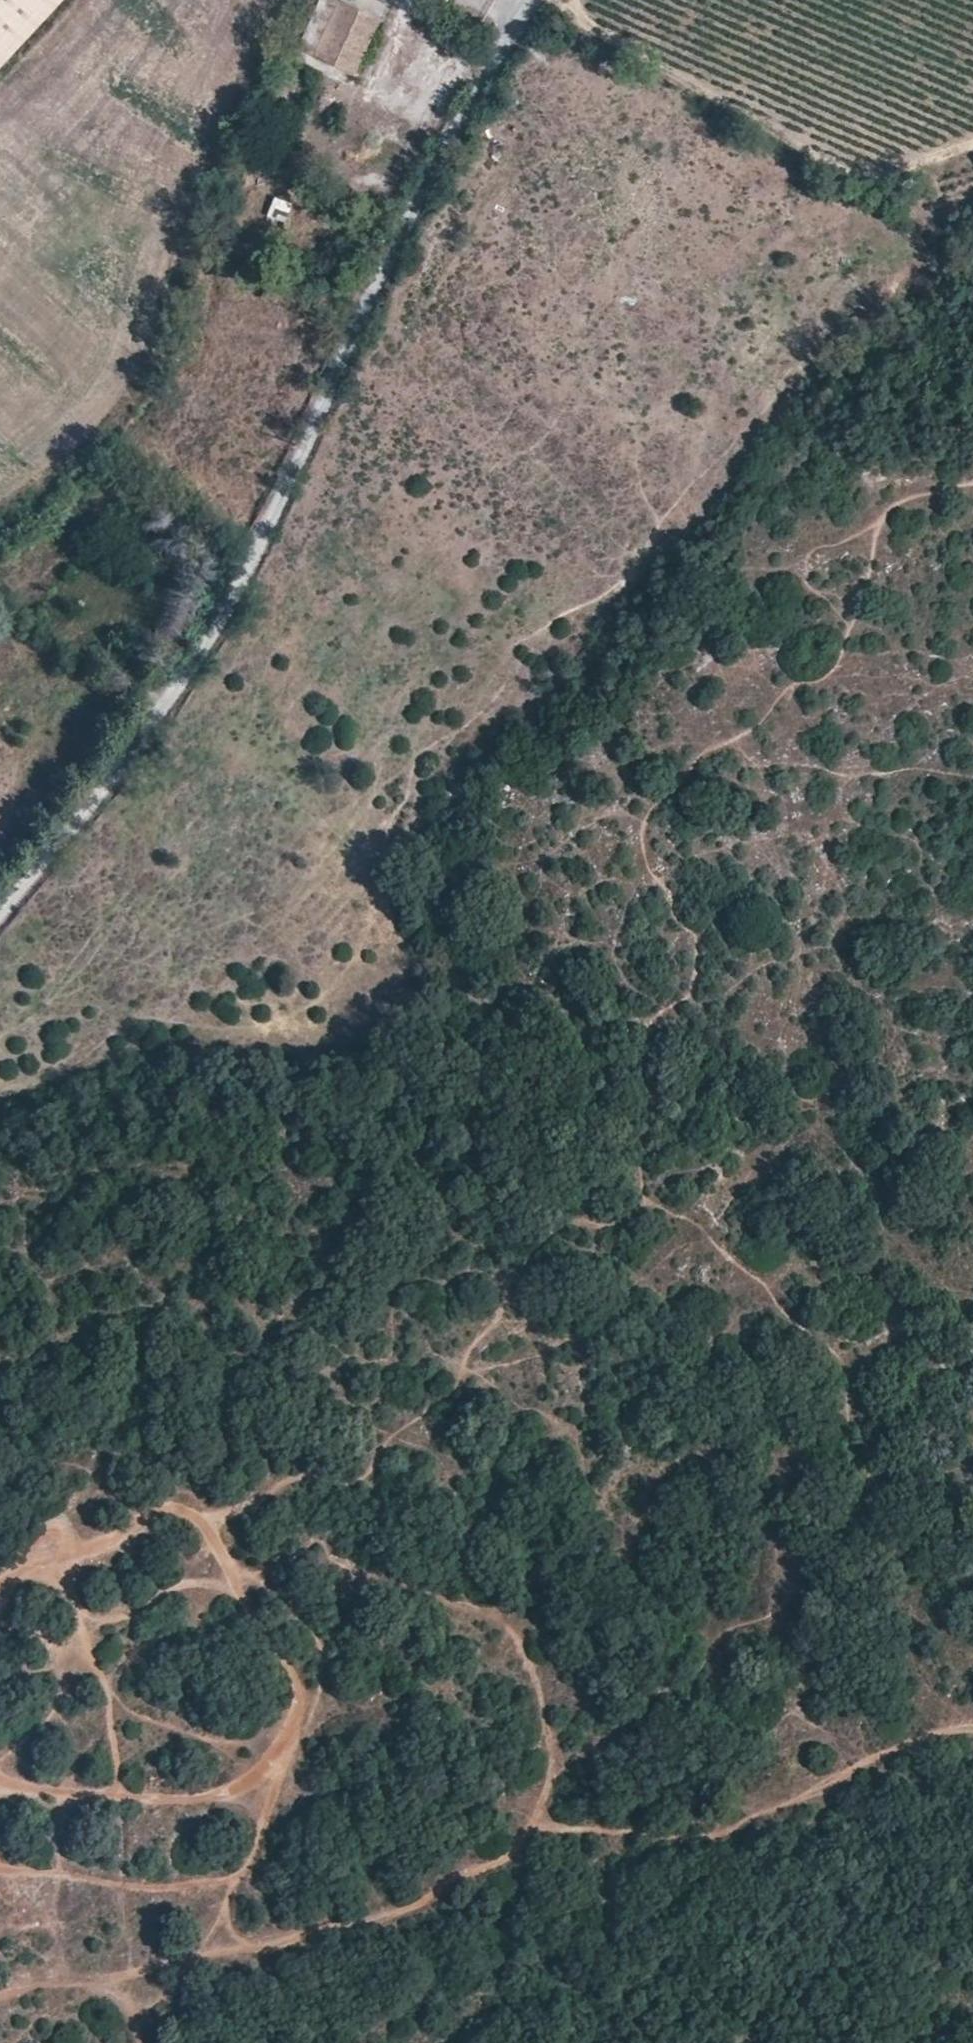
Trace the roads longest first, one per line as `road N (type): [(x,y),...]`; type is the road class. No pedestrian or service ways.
road 1 (track): [(0,1997),(61,1976),(137,1983),(313,1938),(440,1896),(506,1861),(542,1824),(669,1848),(788,1813),(915,1742),(972,1733)]
road 2 (unclassified): [(503,53),(380,270),(284,499),(98,797),(0,905)]

